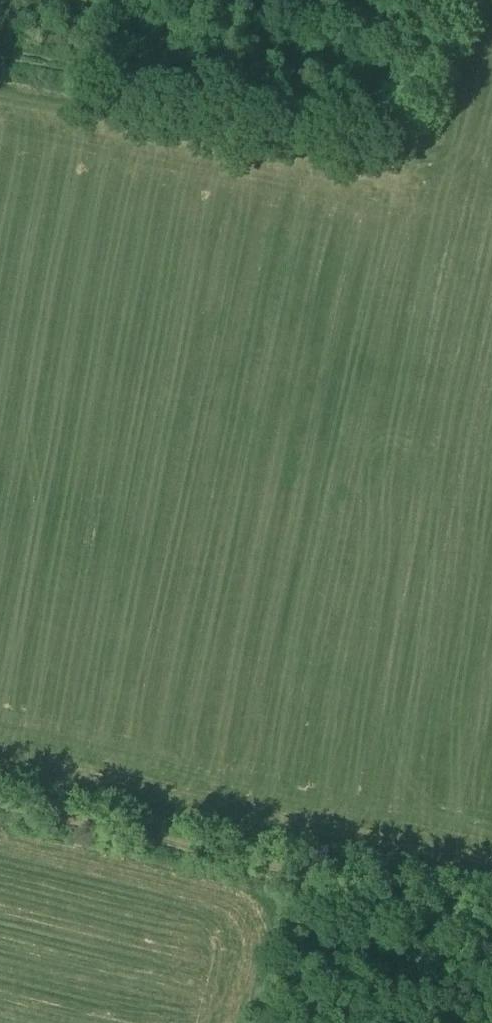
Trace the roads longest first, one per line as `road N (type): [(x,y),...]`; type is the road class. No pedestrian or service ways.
road 1 (track): [(0,808),(491,924)]
road 2 (track): [(0,45),(445,139)]

